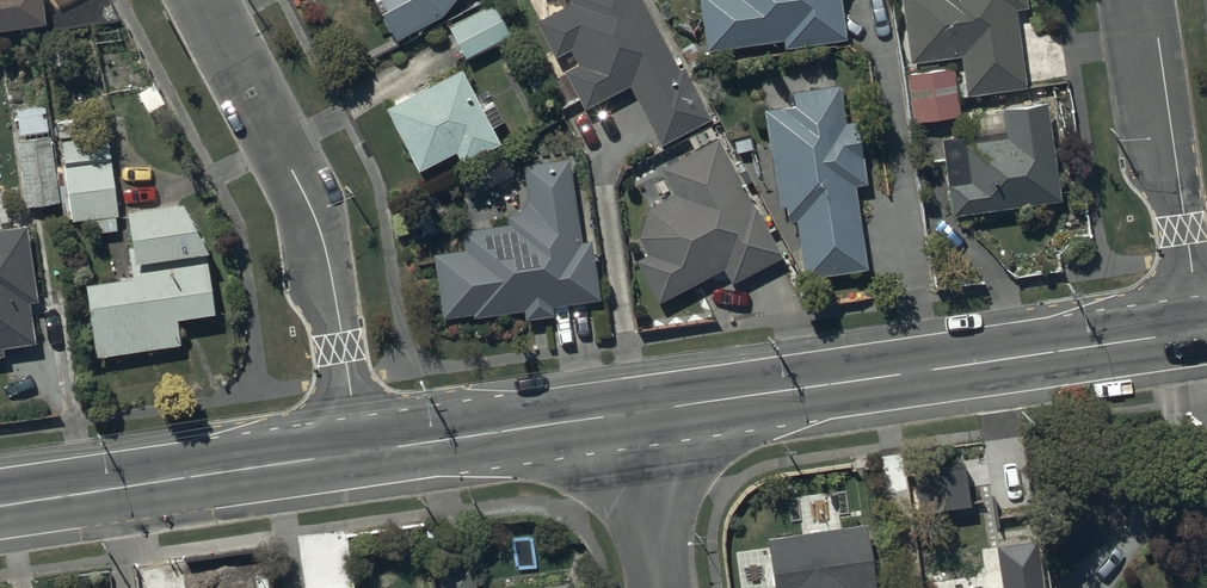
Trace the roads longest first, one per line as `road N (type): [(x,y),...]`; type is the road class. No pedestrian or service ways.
road 1 (secondary): [(1201,331),(636,413)]
road 2 (residential): [(359,453),(330,261),(297,178),(203,0)]
road 3 (secondary): [(359,453),(0,504)]
road 4 (residential): [(1147,0),(1201,331)]
road 5 (secondary): [(636,413),(359,453)]
road 6 (residential): [(662,587),(636,413)]

